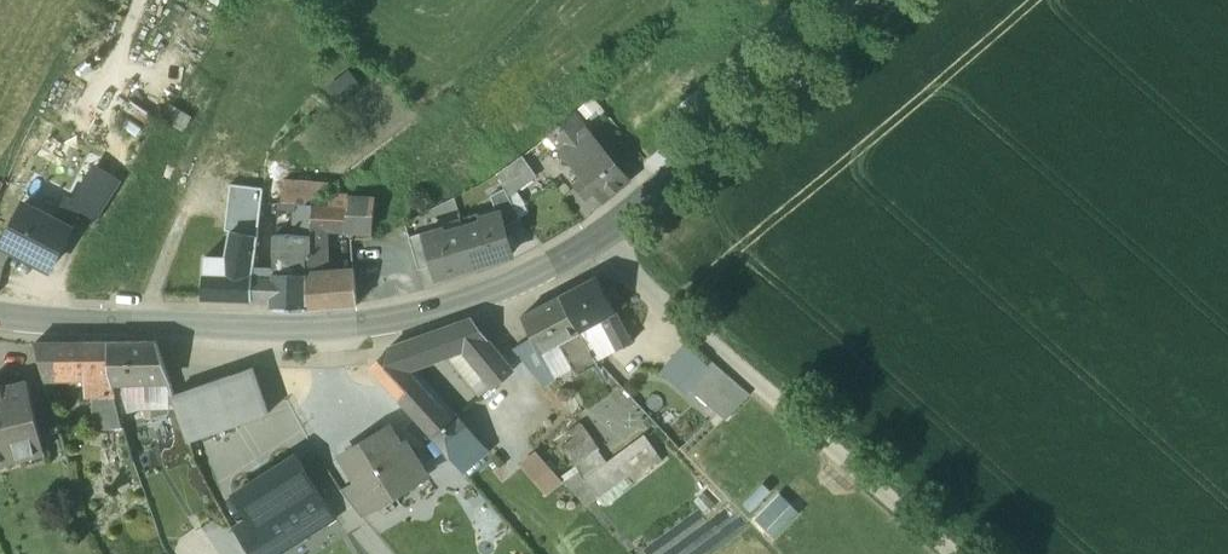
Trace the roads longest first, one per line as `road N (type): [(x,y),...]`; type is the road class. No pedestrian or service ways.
road 1 (tertiary): [(882,0),(598,239),(477,299),(309,329),(0,316)]
road 2 (track): [(959,553),(598,239)]

